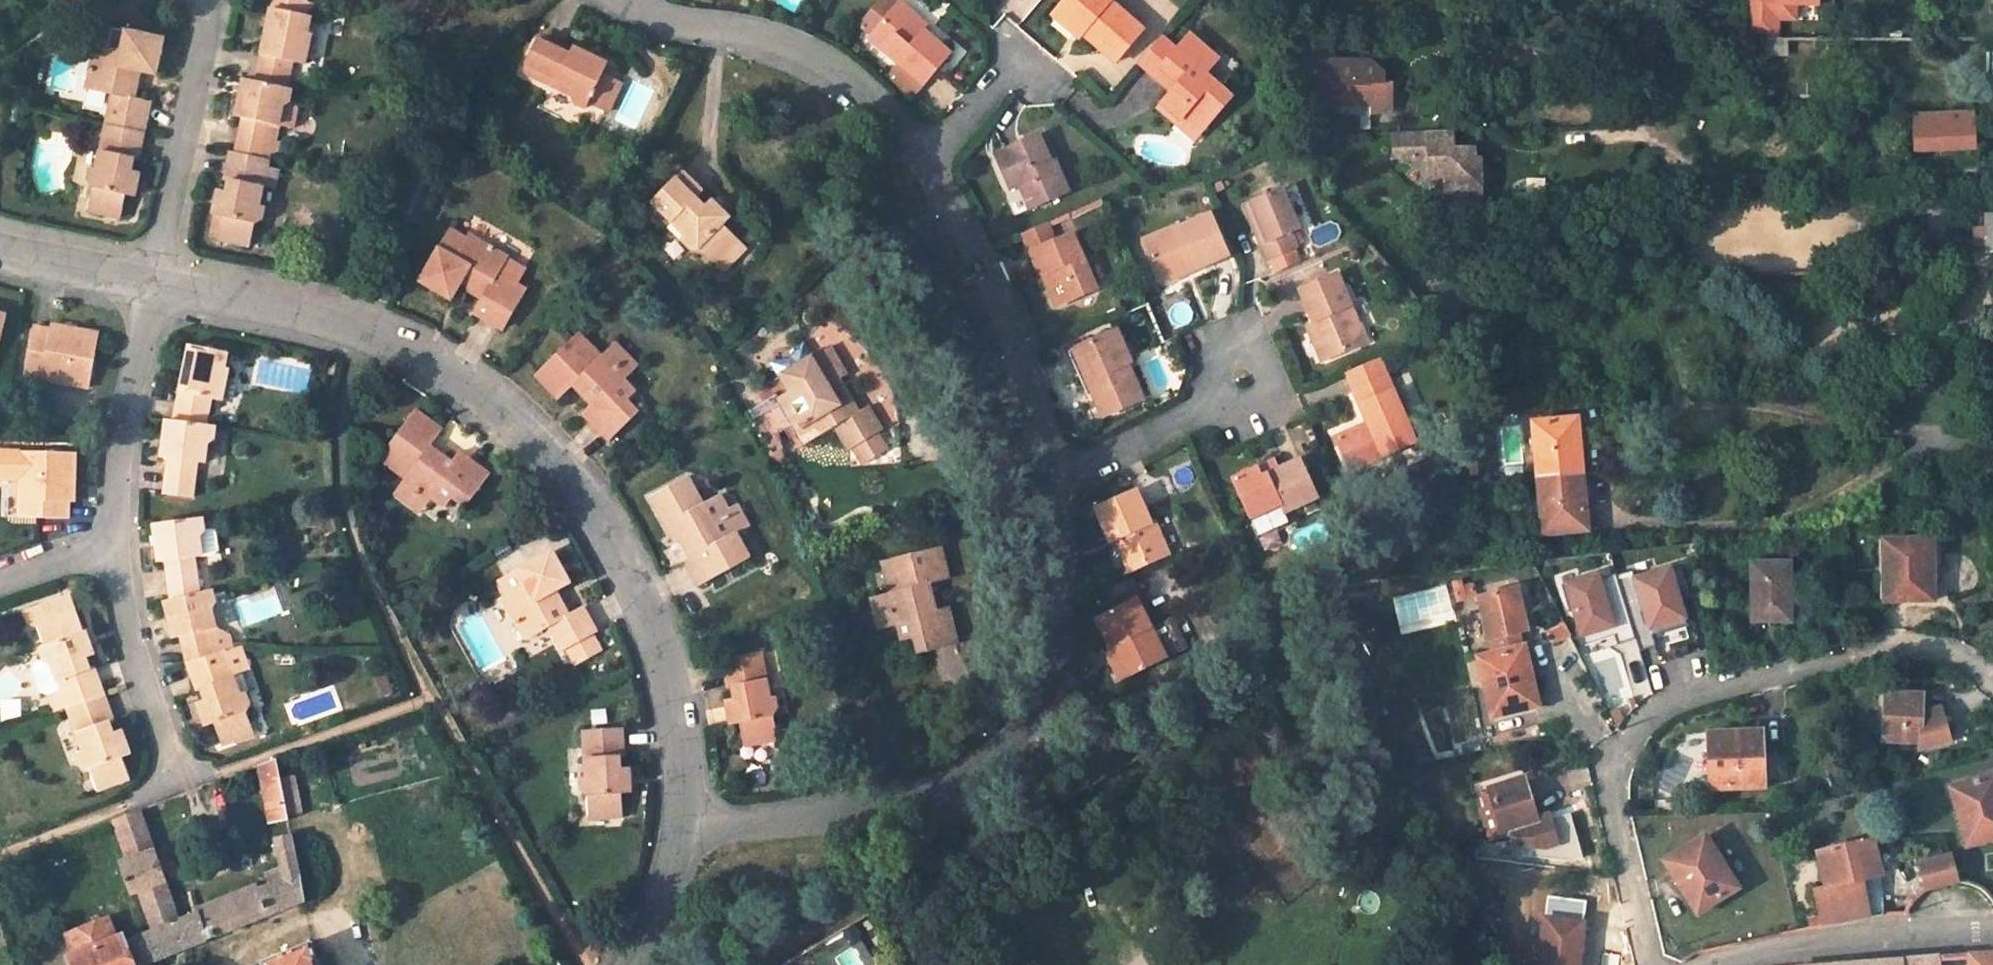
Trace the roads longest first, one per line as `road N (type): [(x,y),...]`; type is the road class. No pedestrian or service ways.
road 1 (residential): [(681,819),(673,717),(650,633),(601,523),(534,445),(459,380),(362,331),(157,282)]
road 2 (residential): [(1654,964),(1606,769),(1668,701),(1891,647),(1952,654),(1992,684)]
road 3 (residential): [(681,819),(817,815),(952,780),(1022,732),(1062,634),(1055,478)]
road 4 (residential): [(929,163),(872,94),(809,45),(650,13),(622,0)]
road 5 (residential): [(1055,478),(1021,348),(929,163)]
road 6 (residential): [(157,282),(210,0)]
road 7 (unclassified): [(1712,964),(1869,939),(1992,933)]
road 8 (residential): [(115,544),(125,432),(157,282)]
road 9 (residential): [(185,786),(133,643),(115,544)]
road 10 (residential): [(1055,478),(1189,414),(1243,375)]
road 11 (residential): [(929,163),(1018,57),(1048,82)]
road 12 (residential): [(157,282),(0,249)]
road 13 (residential): [(634,964),(681,819)]
road 14 (residential): [(115,544),(0,581)]

